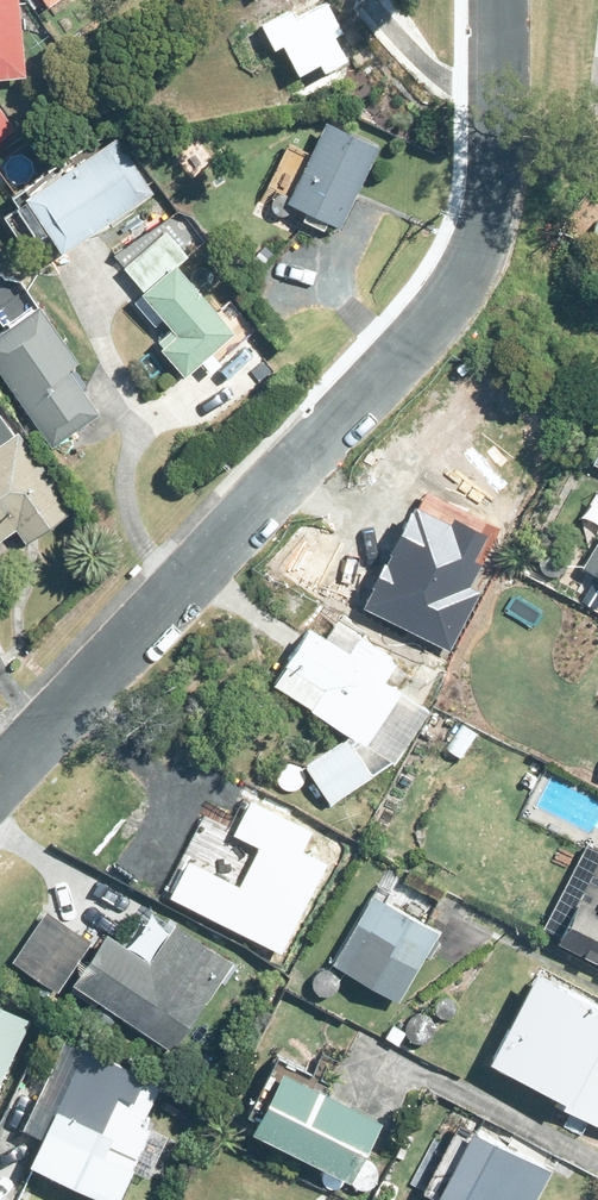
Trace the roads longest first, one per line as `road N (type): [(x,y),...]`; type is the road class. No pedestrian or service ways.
road 1 (residential): [(0,776),(467,281),(495,165),(496,0)]

